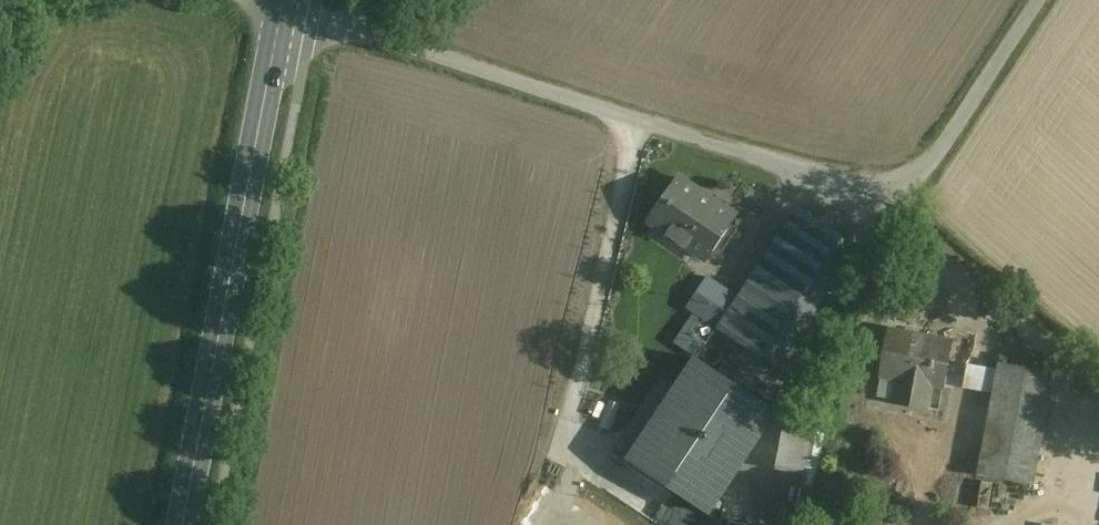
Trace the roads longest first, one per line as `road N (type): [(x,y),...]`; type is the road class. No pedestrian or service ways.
road 1 (unclassified): [(281,6),(838,191),(912,171),(1027,0)]
road 2 (primary): [(281,6),(182,524)]
road 3 (track): [(1098,398),(953,274),(873,181)]

